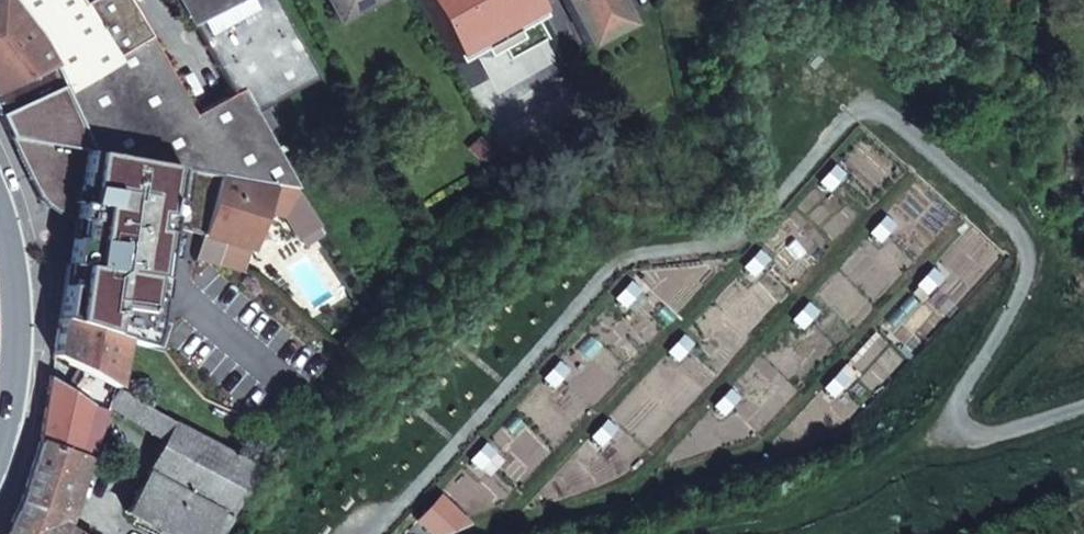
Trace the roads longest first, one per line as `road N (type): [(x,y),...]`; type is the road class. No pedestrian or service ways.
road 1 (secondary): [(0,197),(21,291),(24,348),(18,410),(0,455)]

